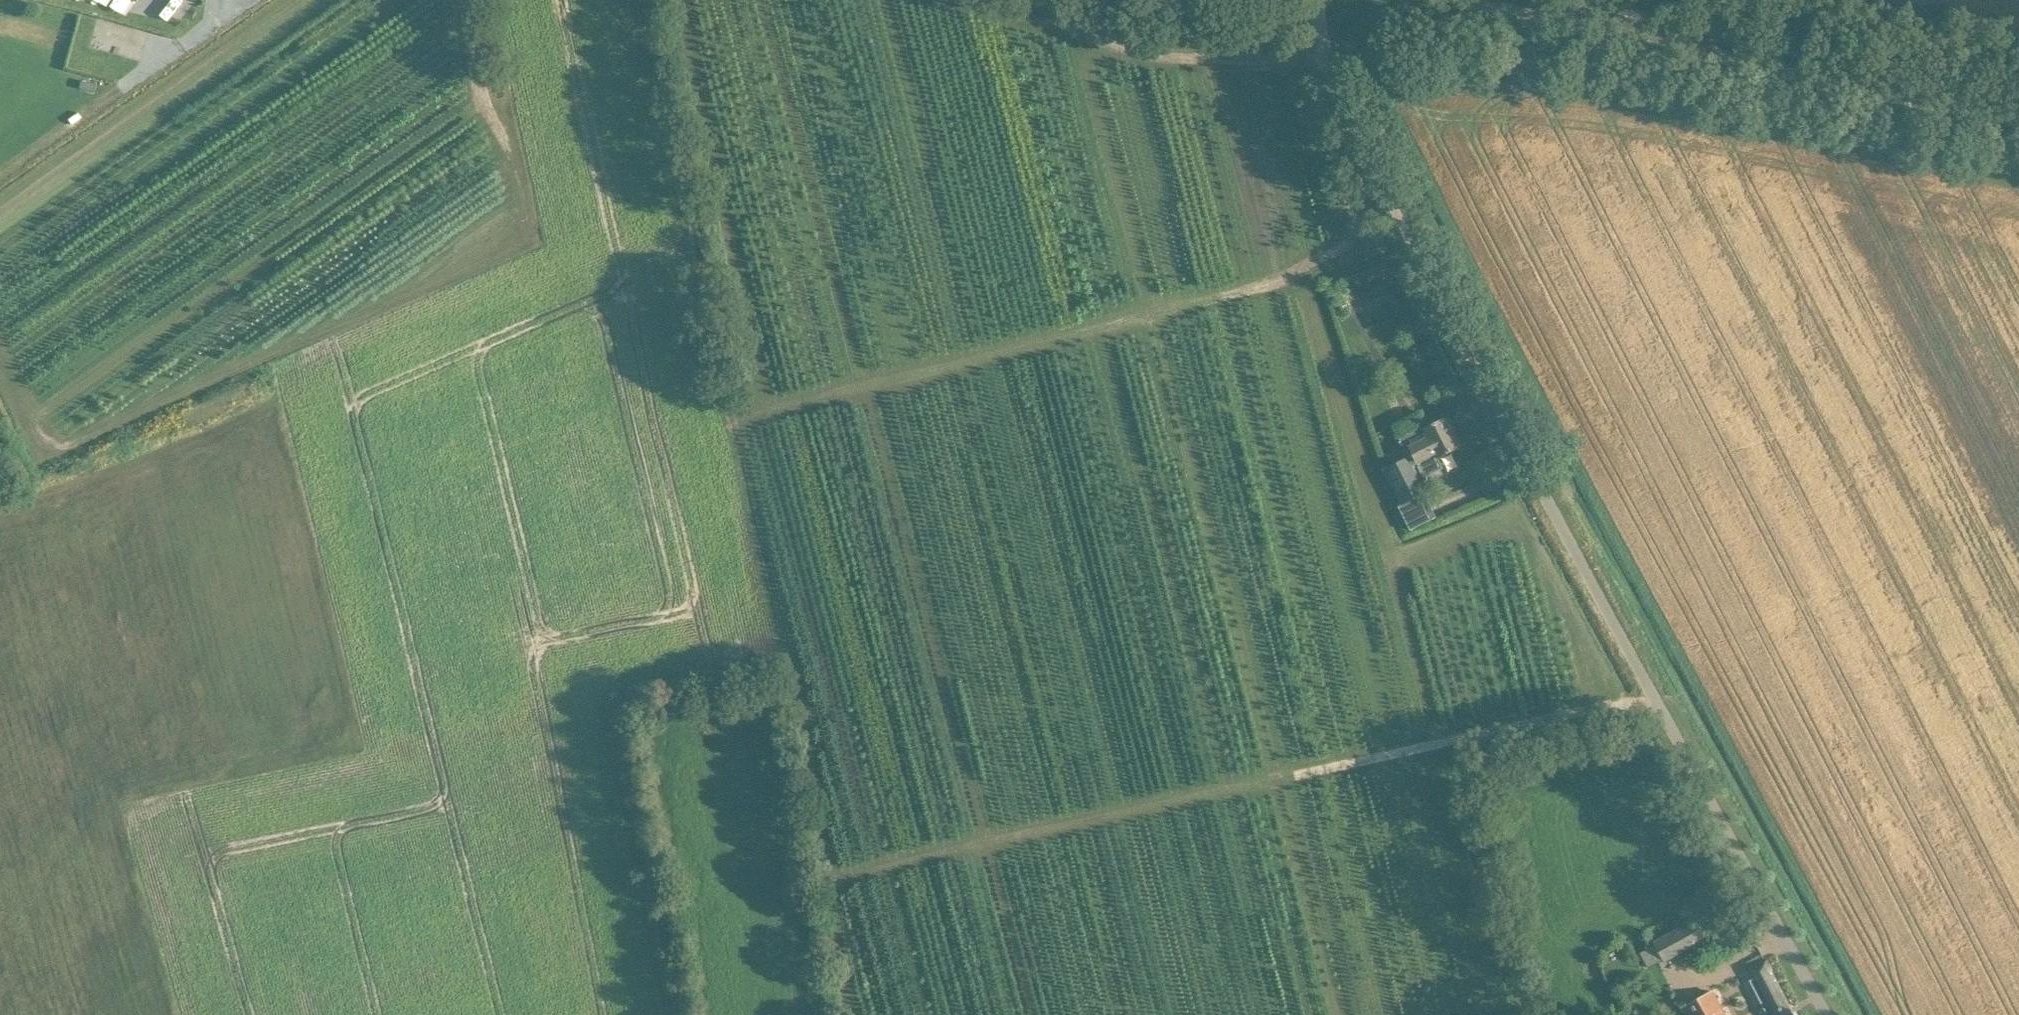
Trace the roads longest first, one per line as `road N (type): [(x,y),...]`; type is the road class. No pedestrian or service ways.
road 1 (unclassified): [(1828,1014),(1526,465),(1373,164),(1338,89),(1322,0)]
road 2 (unclassified): [(1445,0),(2018,120)]

